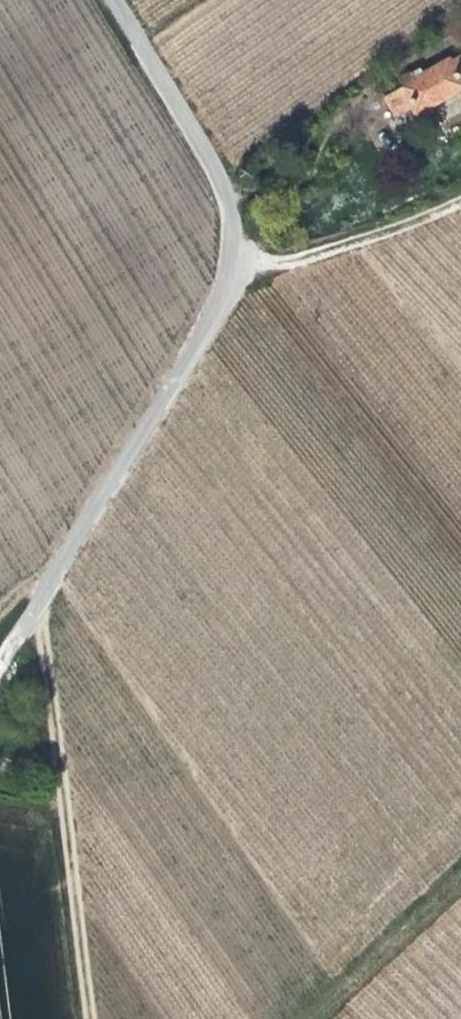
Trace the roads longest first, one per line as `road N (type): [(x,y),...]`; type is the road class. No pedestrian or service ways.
road 1 (unclassified): [(29,602),(202,332),(229,261),(228,198),(110,0)]
road 2 (track): [(89,1018),(29,602)]
road 3 (track): [(225,279),(460,195)]
road 4 (track): [(460,863),(296,1018)]

